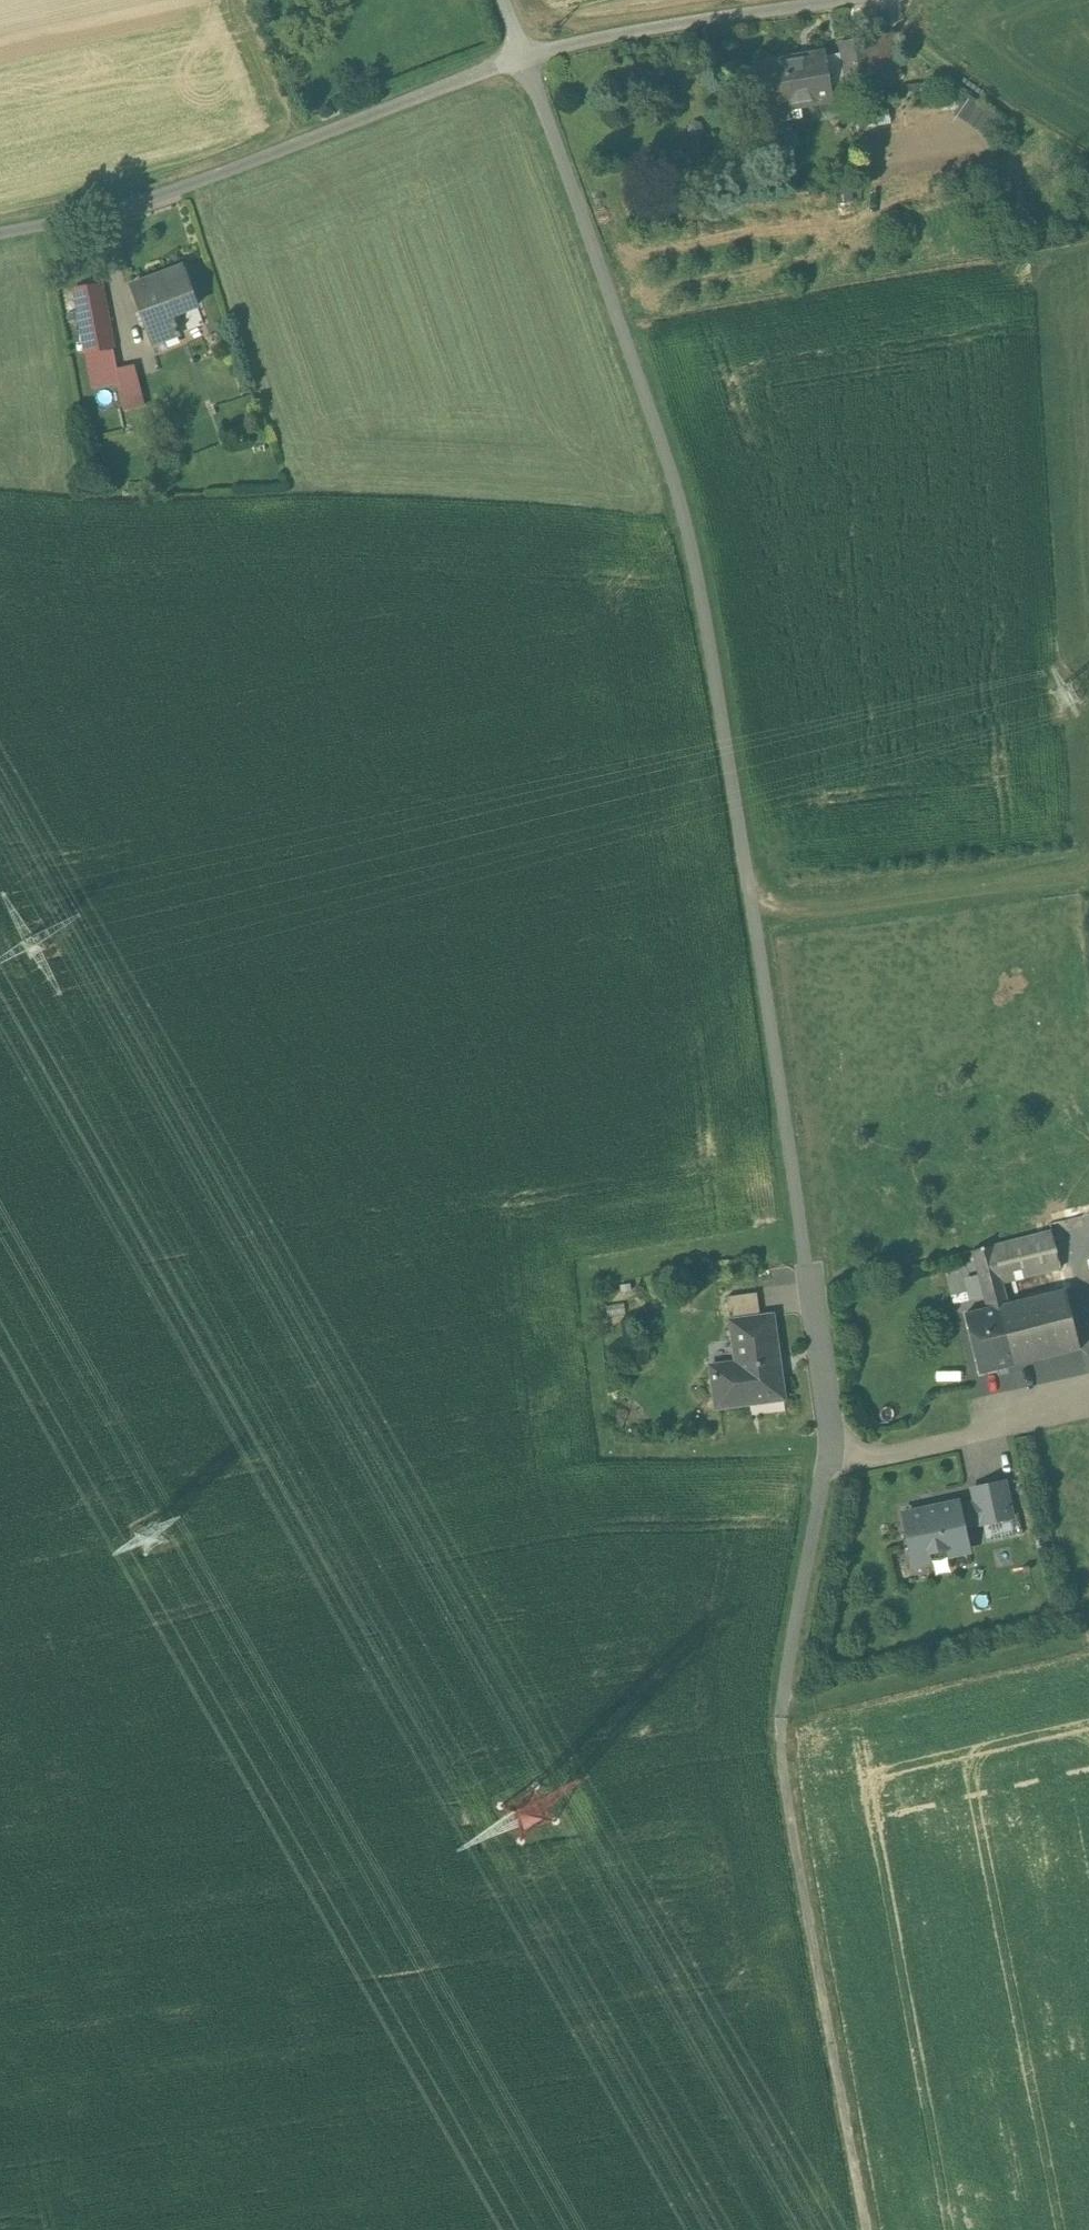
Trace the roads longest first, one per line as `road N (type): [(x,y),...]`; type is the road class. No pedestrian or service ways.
road 1 (unclassified): [(832,1449),(702,607),(670,474),(526,55)]
road 2 (track): [(868,2229),(777,1758),(779,1684),(832,1449)]
road 3 (unclassified): [(526,55),(187,185),(0,234)]
road 4 (unclassified): [(837,0),(526,55)]

